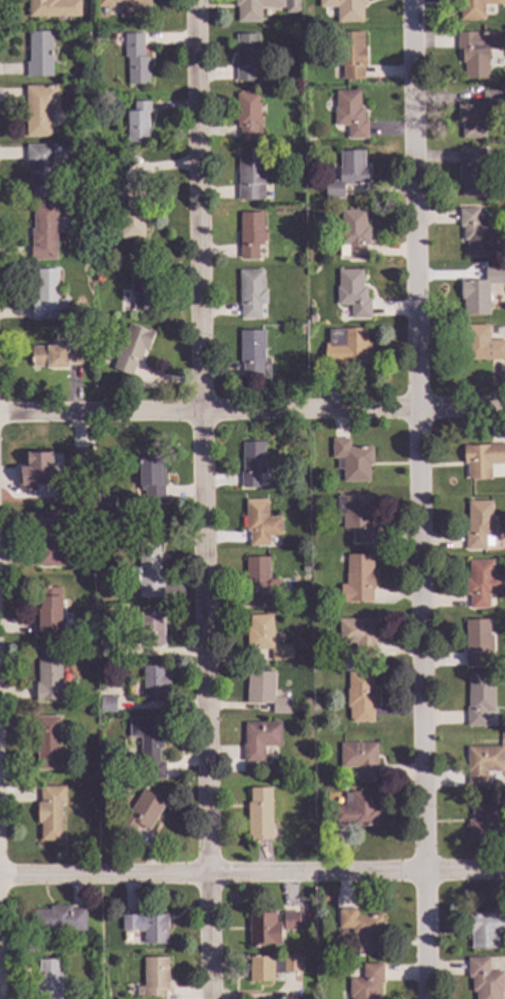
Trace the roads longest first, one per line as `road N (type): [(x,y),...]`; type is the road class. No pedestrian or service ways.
road 1 (residential): [(427,998),(413,0)]
road 2 (residential): [(210,998),(198,0)]
road 3 (residential): [(504,406),(0,411)]
road 4 (residential): [(504,872),(0,876)]

